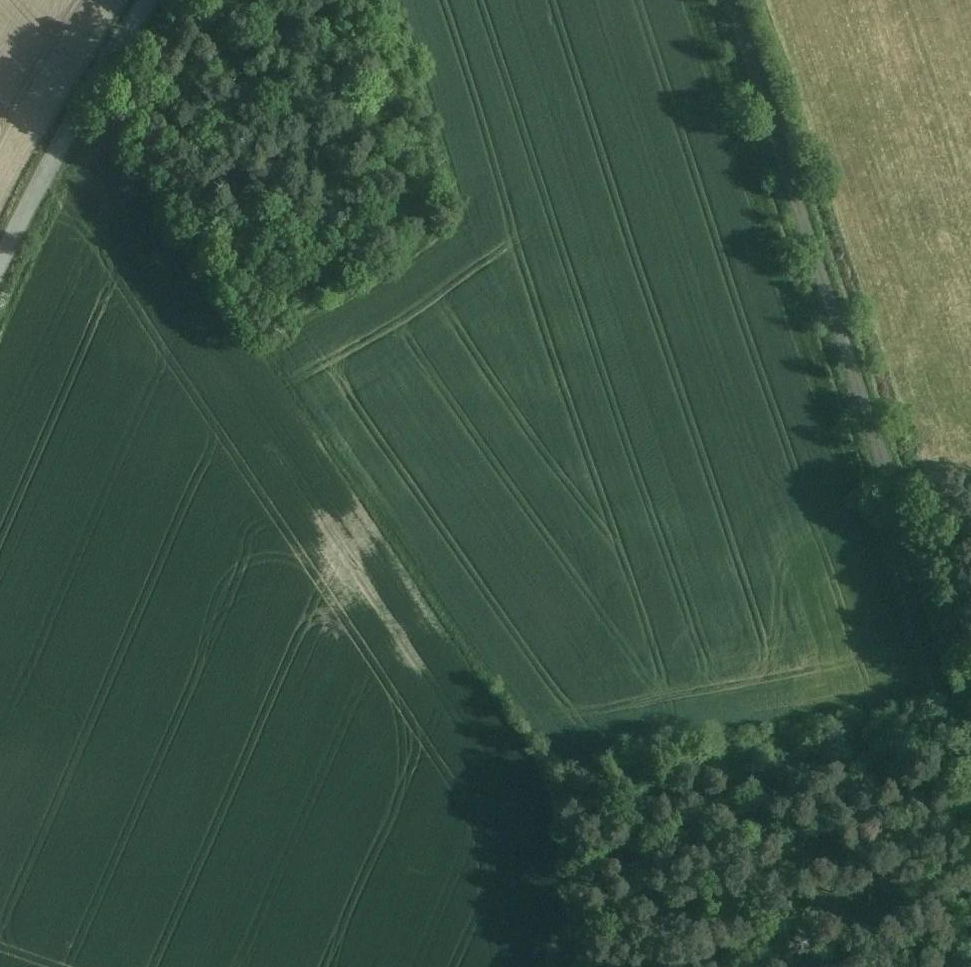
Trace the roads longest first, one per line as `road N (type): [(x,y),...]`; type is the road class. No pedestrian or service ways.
road 1 (unclassified): [(970,686),(751,0)]
road 2 (track): [(0,285),(65,138),(156,0)]

